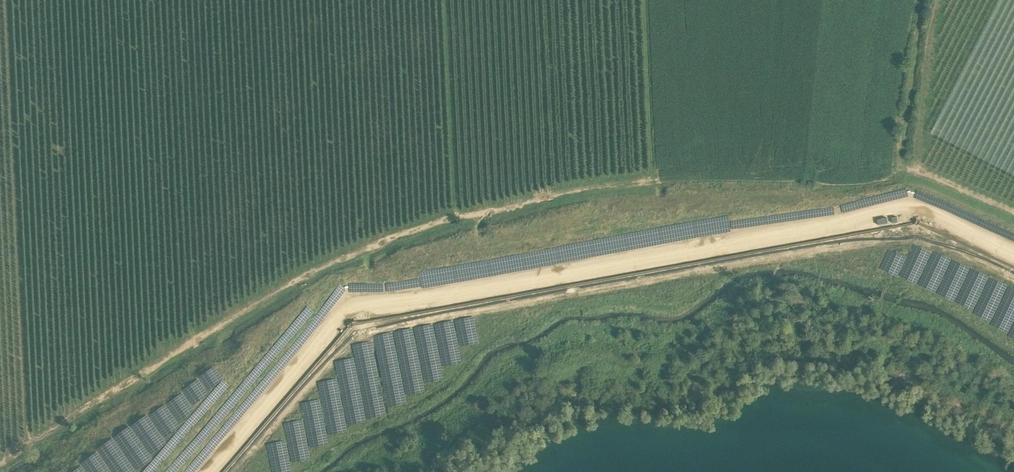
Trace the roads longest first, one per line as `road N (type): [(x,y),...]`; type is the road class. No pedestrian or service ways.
road 1 (track): [(432,471),(573,386),(607,376),(674,382),(764,342),(812,342),(893,360),(1013,429)]
road 2 (track): [(901,168),(923,0)]

